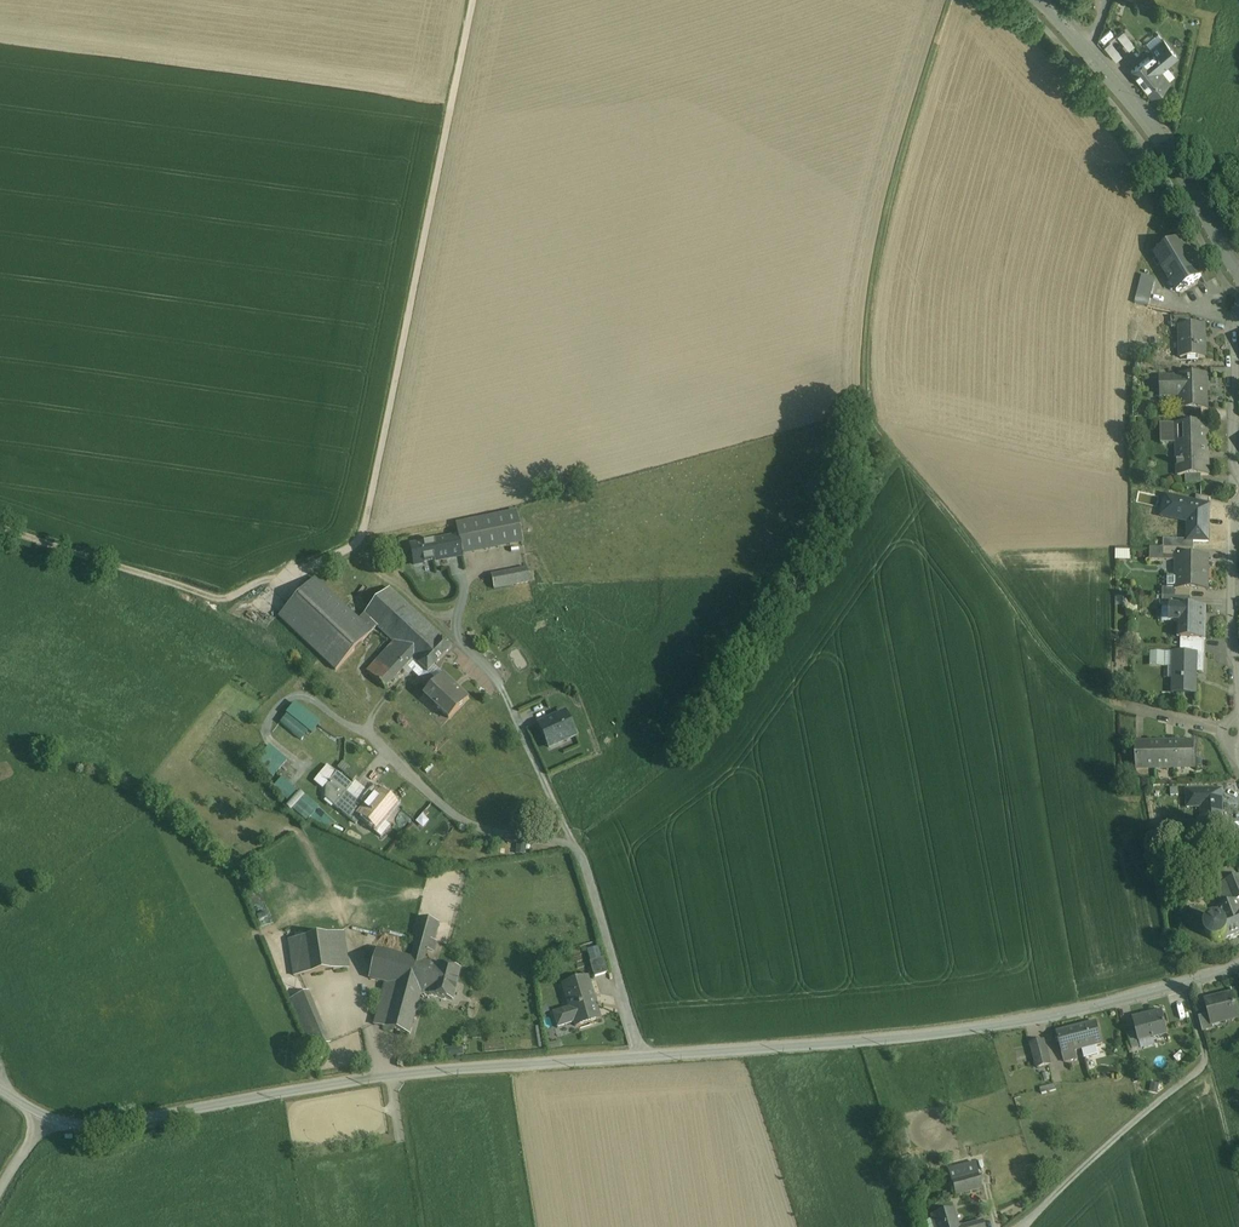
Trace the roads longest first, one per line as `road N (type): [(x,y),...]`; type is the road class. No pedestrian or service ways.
road 1 (unclassified): [(0,1084),(45,1116),(102,1124),(468,1064),(818,1043)]
road 2 (track): [(362,543),(475,0)]
road 3 (residential): [(818,1043),(1078,1013),(1238,966)]
road 4 (track): [(0,530),(211,598),(362,543)]
road 5 (residential): [(1040,0),(1110,72),(1182,164),(1238,262)]
road 6 (residential): [(1237,480),(1238,757)]
road 7 (residential): [(1238,311),(1233,322),(1237,480)]

